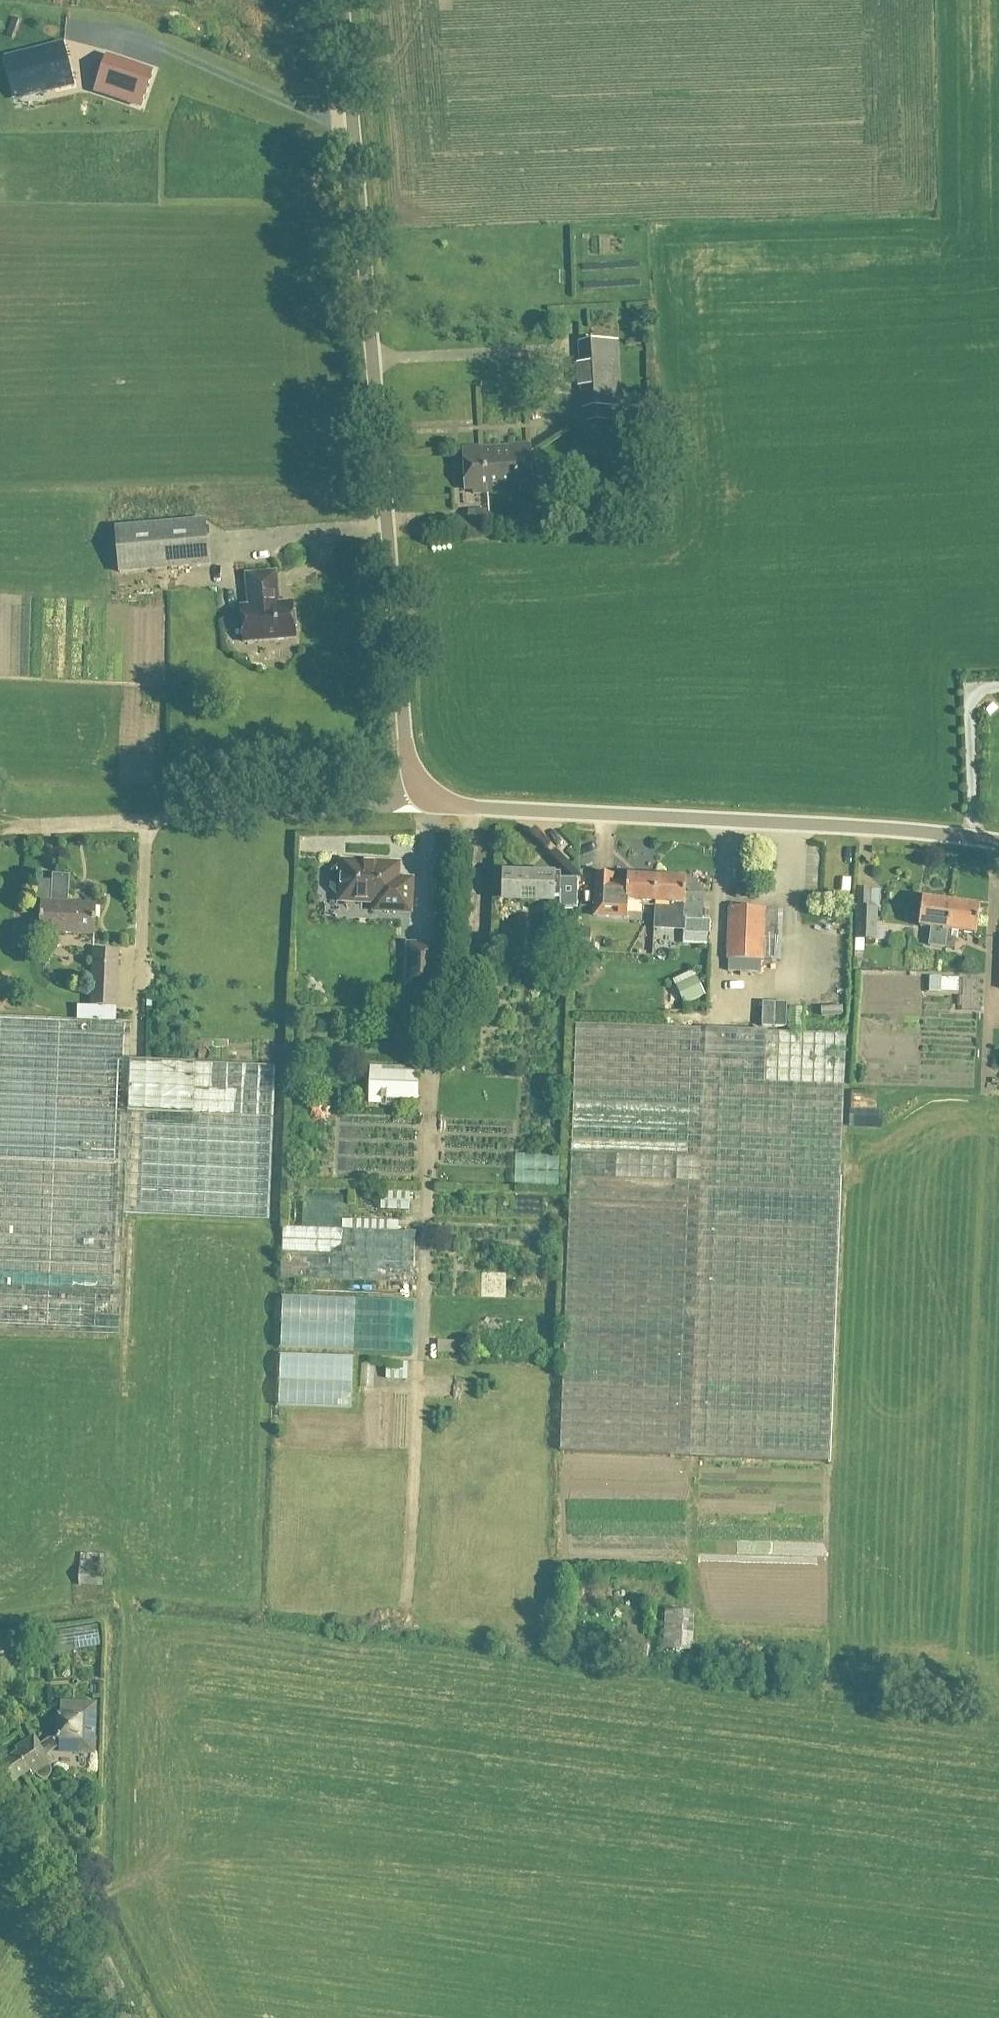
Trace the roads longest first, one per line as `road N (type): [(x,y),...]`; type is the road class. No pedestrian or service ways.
road 1 (unclassified): [(423,795),(409,774),(344,0)]
road 2 (unclassified): [(998,841),(451,805),(423,795)]
road 3 (unclassified): [(10,826),(400,806),(423,795)]
road 4 (unclassified): [(130,2017),(0,1785)]

